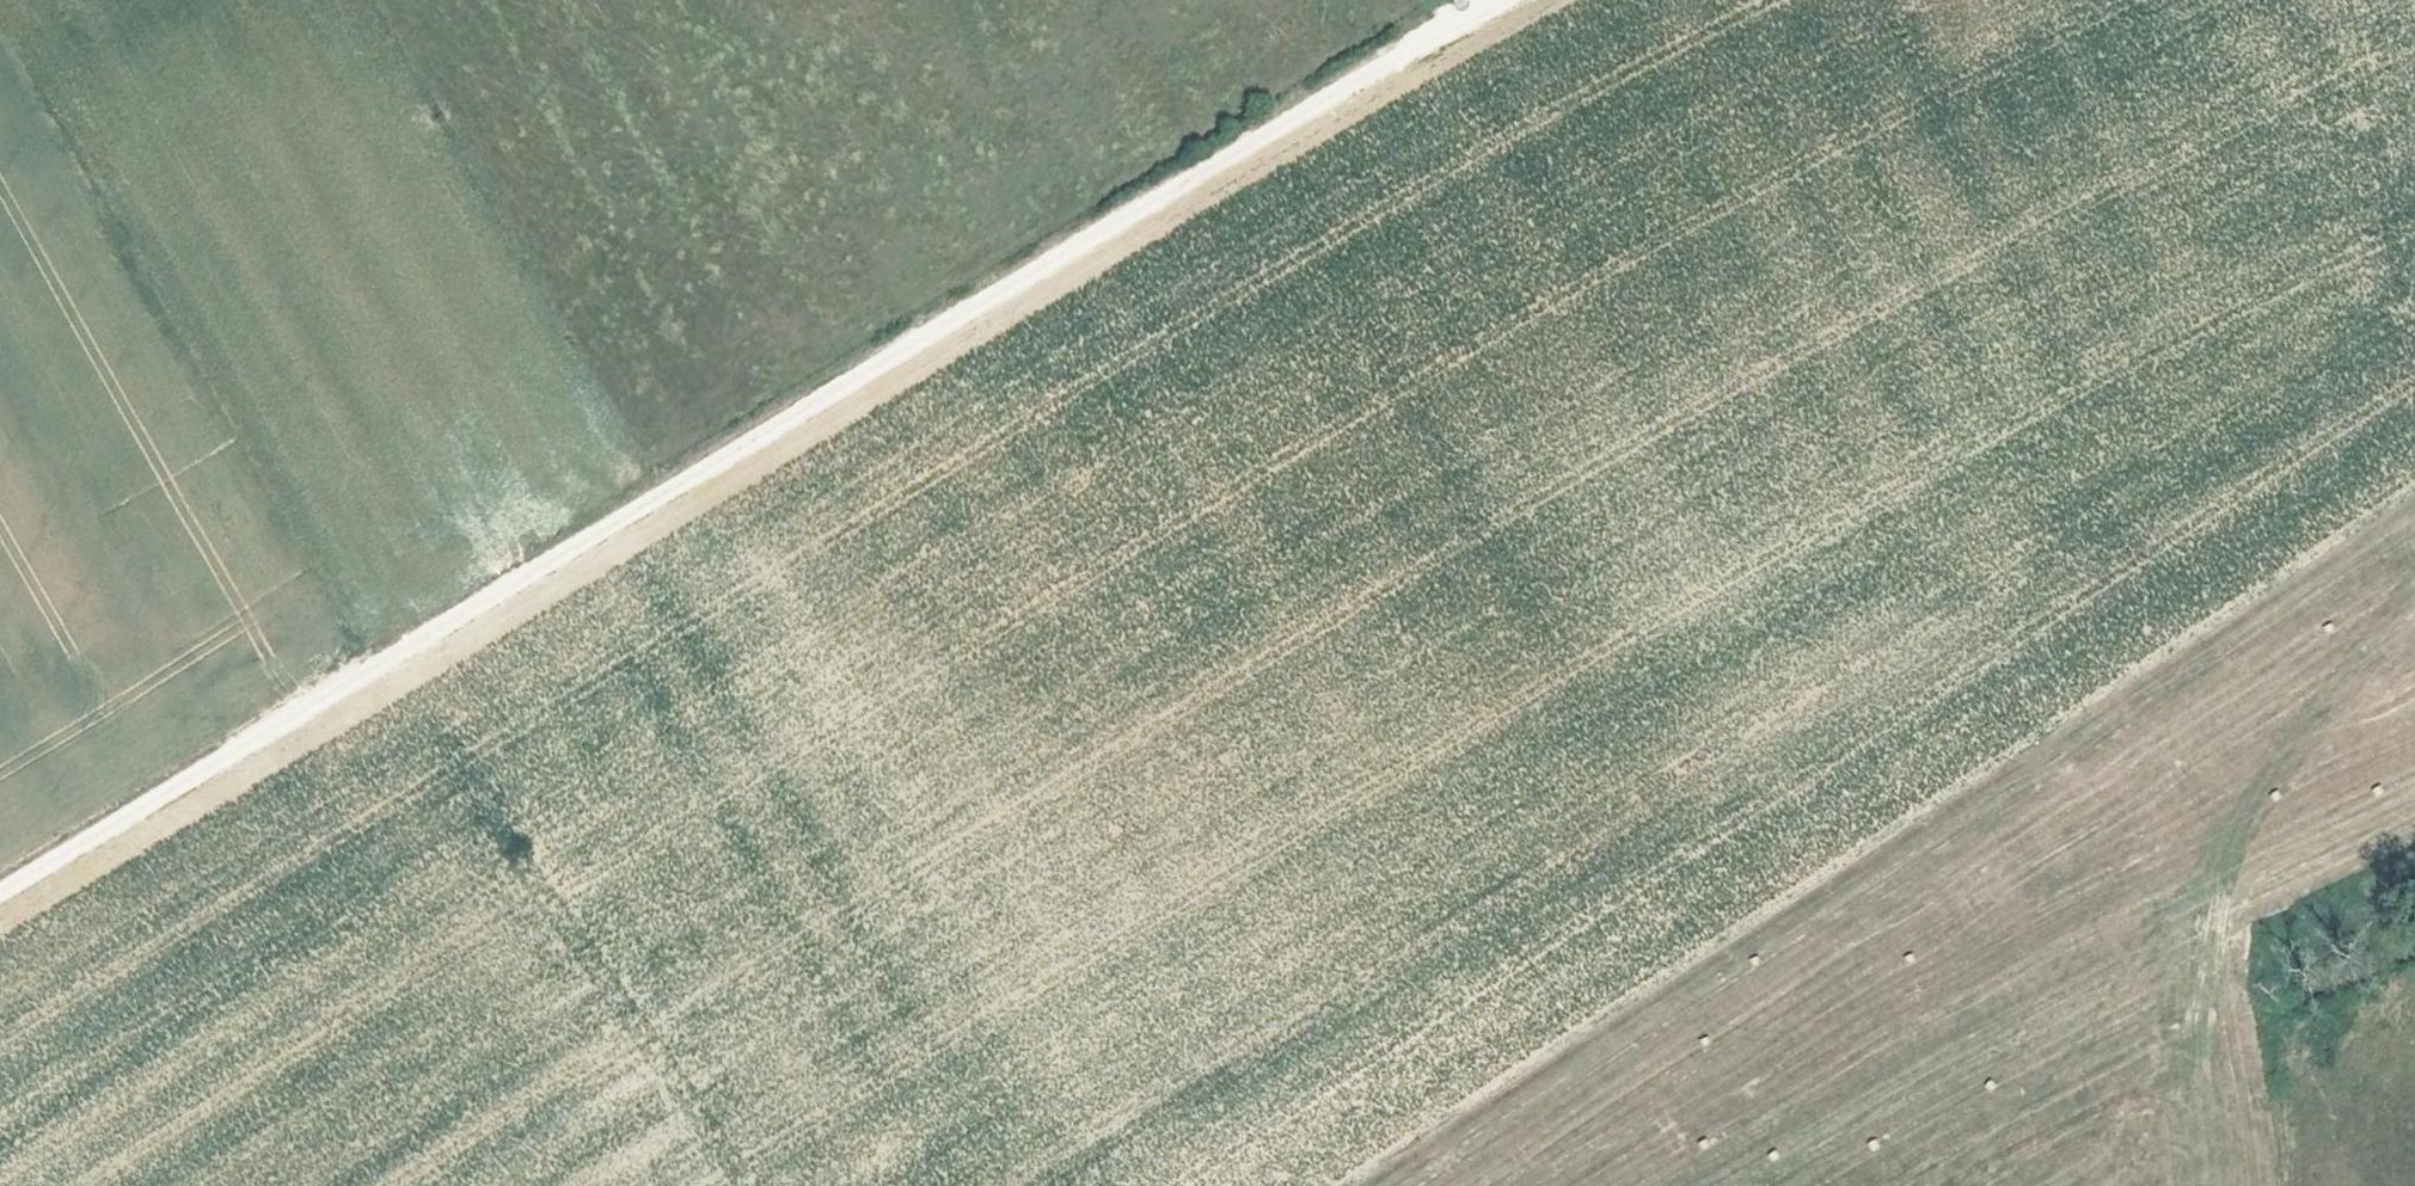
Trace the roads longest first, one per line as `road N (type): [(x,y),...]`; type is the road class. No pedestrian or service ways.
road 1 (track): [(1501,0),(0,891)]

